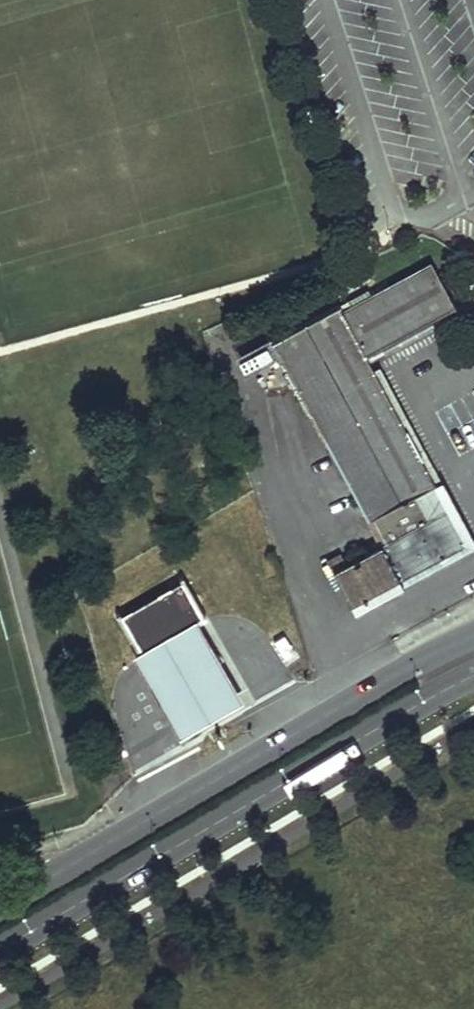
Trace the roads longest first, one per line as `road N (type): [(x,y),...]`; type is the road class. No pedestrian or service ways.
road 1 (secondary): [(0,951),(473,677)]
road 2 (secondary): [(473,635),(0,907)]

